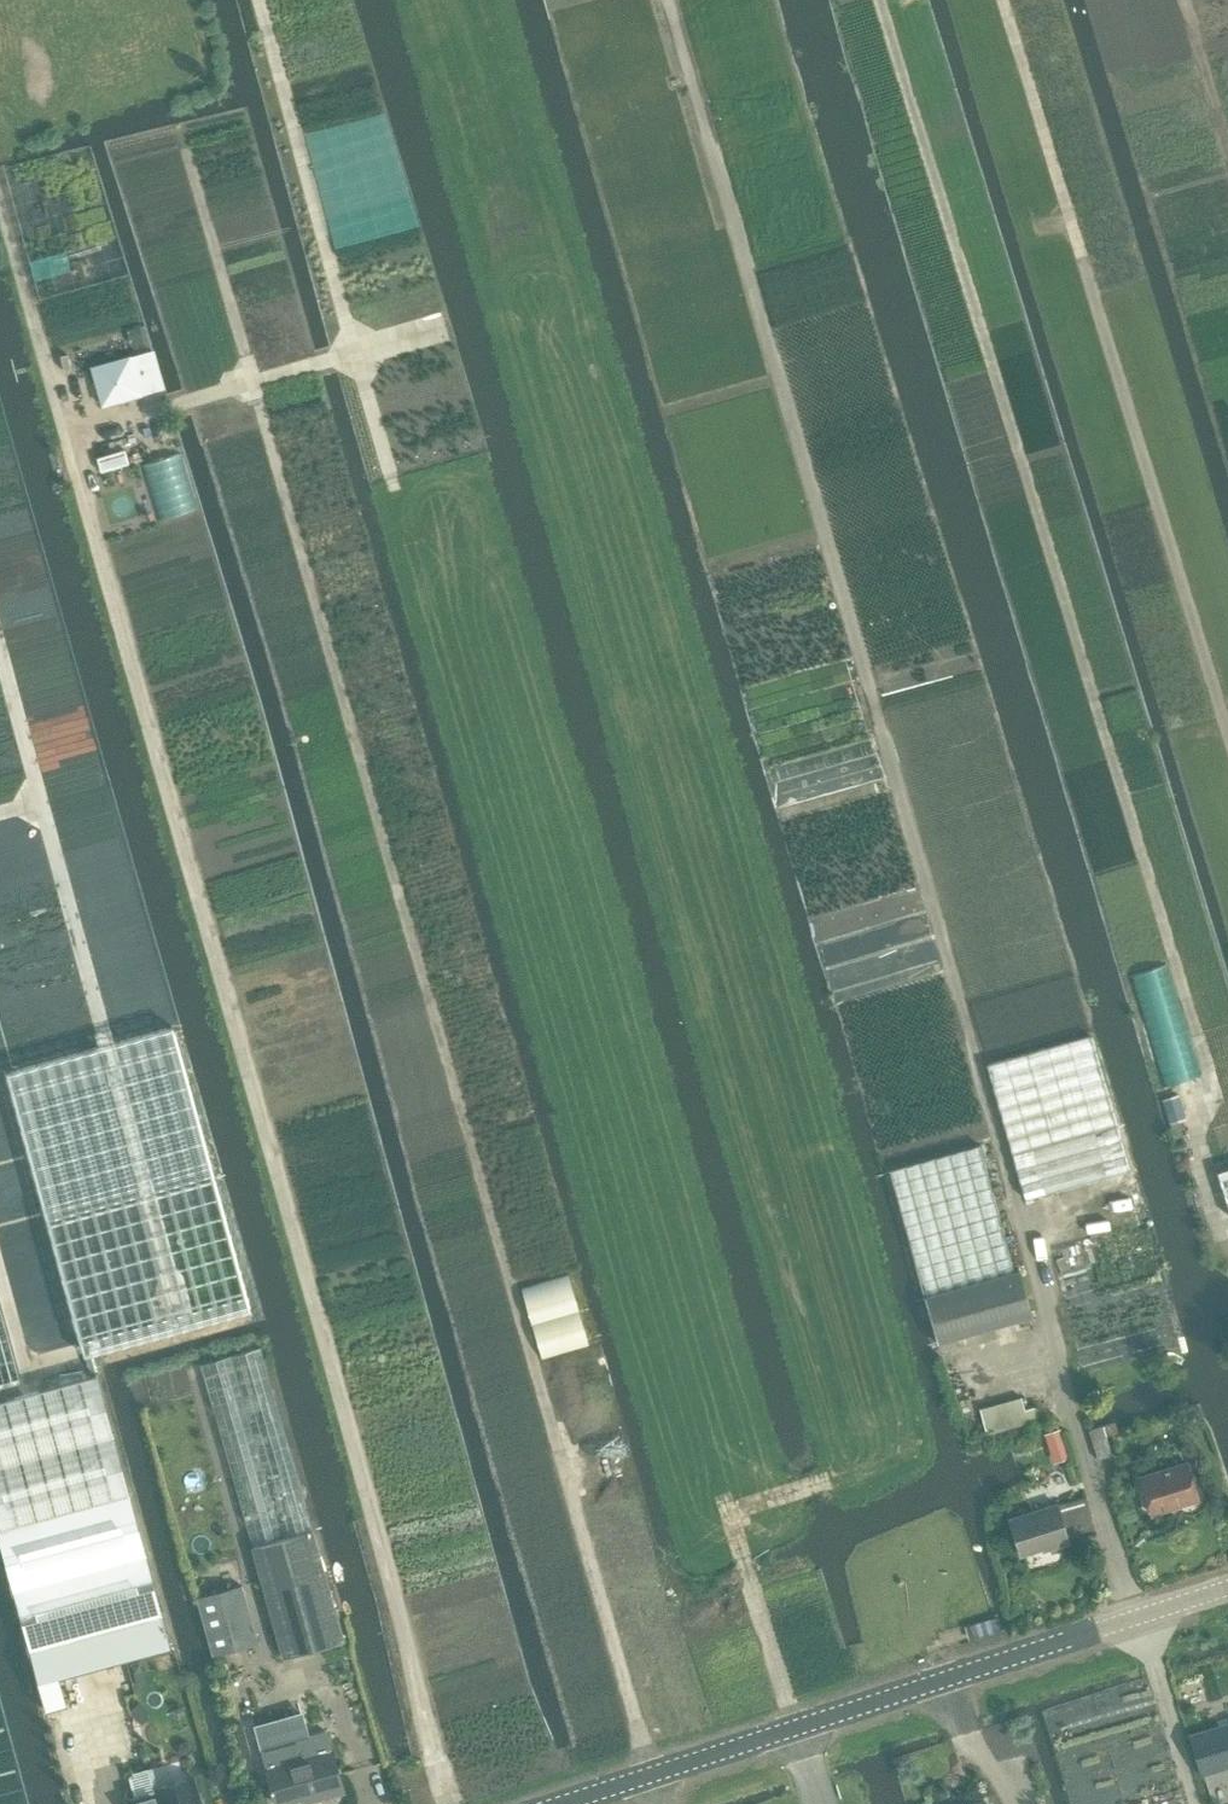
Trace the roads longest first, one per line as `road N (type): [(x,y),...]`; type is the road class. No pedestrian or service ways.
road 1 (track): [(691,1771),(637,1617),(599,1632),(179,143)]
road 2 (track): [(1227,1232),(1203,1213),(1208,1071),(882,0)]
road 3 (track): [(1227,730),(1003,0)]
road 4 (unclassified): [(584,1803),(1227,1593)]
road 5 (track): [(1227,146),(1183,0)]

